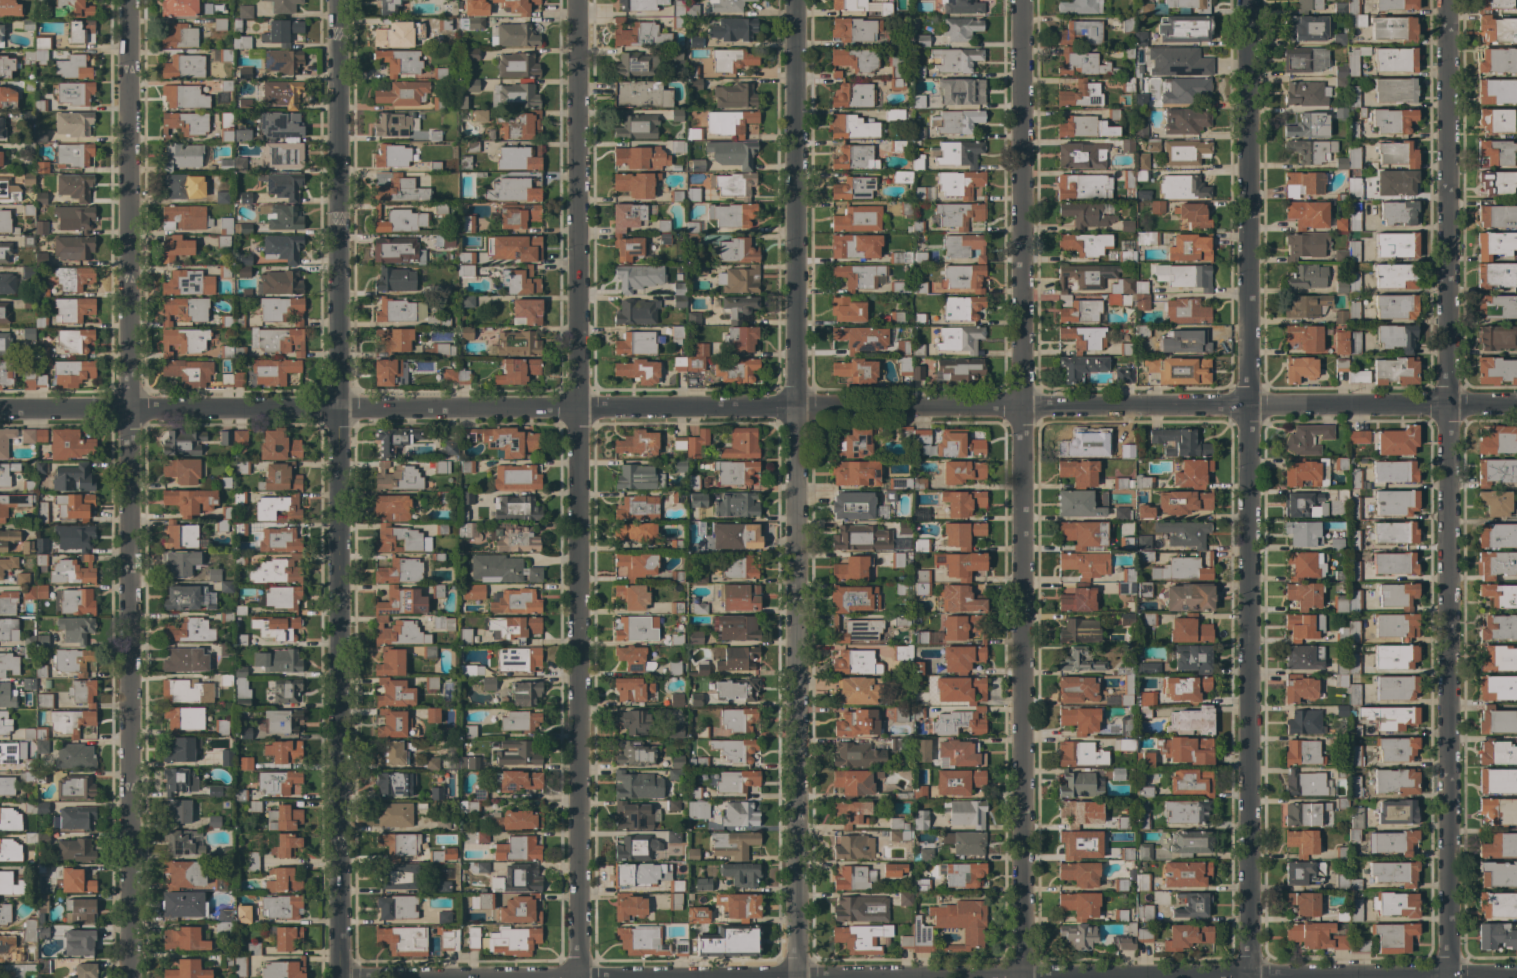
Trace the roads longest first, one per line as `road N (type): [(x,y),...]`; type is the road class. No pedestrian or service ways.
road 1 (residential): [(1516,404),(0,408)]
road 2 (residential): [(1446,403),(1451,977)]
road 3 (residential): [(1024,404),(1021,977)]
road 4 (tertiary): [(343,408),(341,977)]
road 5 (residential): [(1251,408),(1251,977)]
road 6 (residential): [(126,409),(128,977)]
road 7 (residential): [(798,409),(797,977)]
road 8 (residential): [(575,410),(579,977)]
road 9 (residential): [(575,410),(575,0)]
road 10 (residential): [(798,409),(795,0)]
road 11 (residential): [(126,409),(125,0)]
road 12 (tertiary): [(343,408),(339,0)]
road 13 (residential): [(1251,408),(1248,0)]
road 14 (residential): [(1024,404),(1020,0)]
road 15 (residential): [(1446,403),(1446,0)]
road 16 (residential): [(1136,977),(797,977)]

